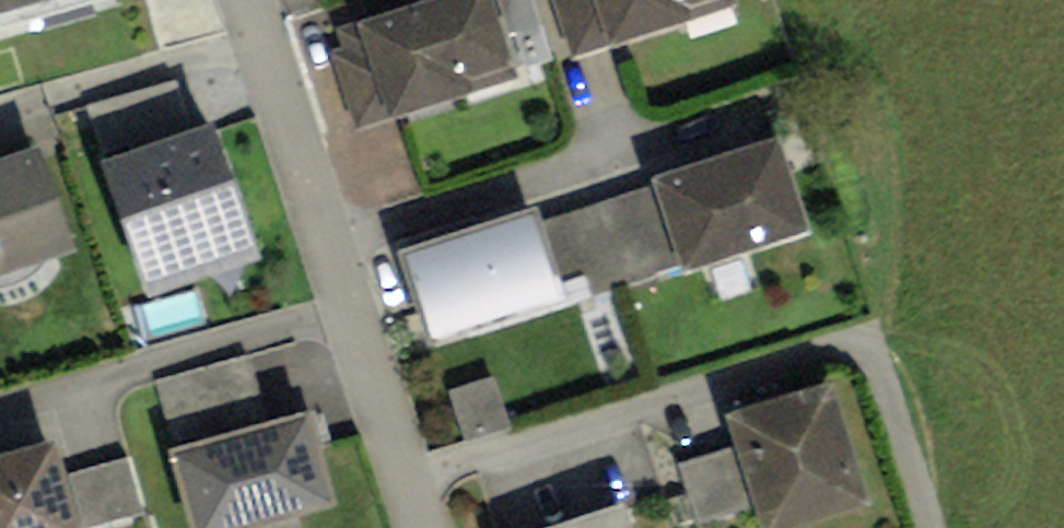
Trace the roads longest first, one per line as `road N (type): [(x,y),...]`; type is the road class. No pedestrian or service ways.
road 1 (residential): [(250,0),(419,527)]

